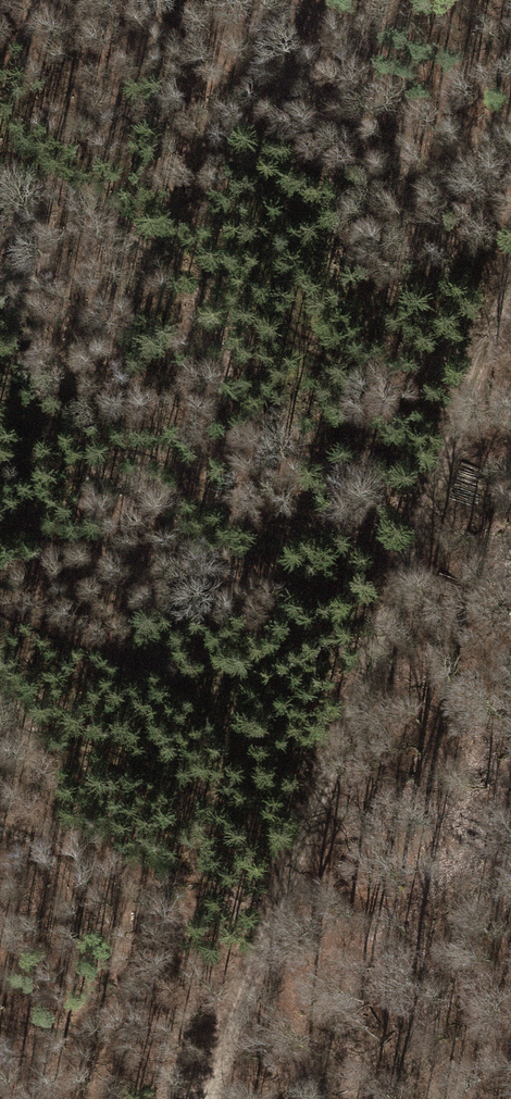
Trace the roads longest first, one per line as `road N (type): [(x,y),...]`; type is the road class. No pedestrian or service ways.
road 1 (track): [(510,271),(209,1098)]
road 2 (track): [(273,912),(255,798),(220,713),(167,668),(0,606)]
road 3 (track): [(195,692),(387,609)]
road 4 (track): [(510,454),(408,551)]

